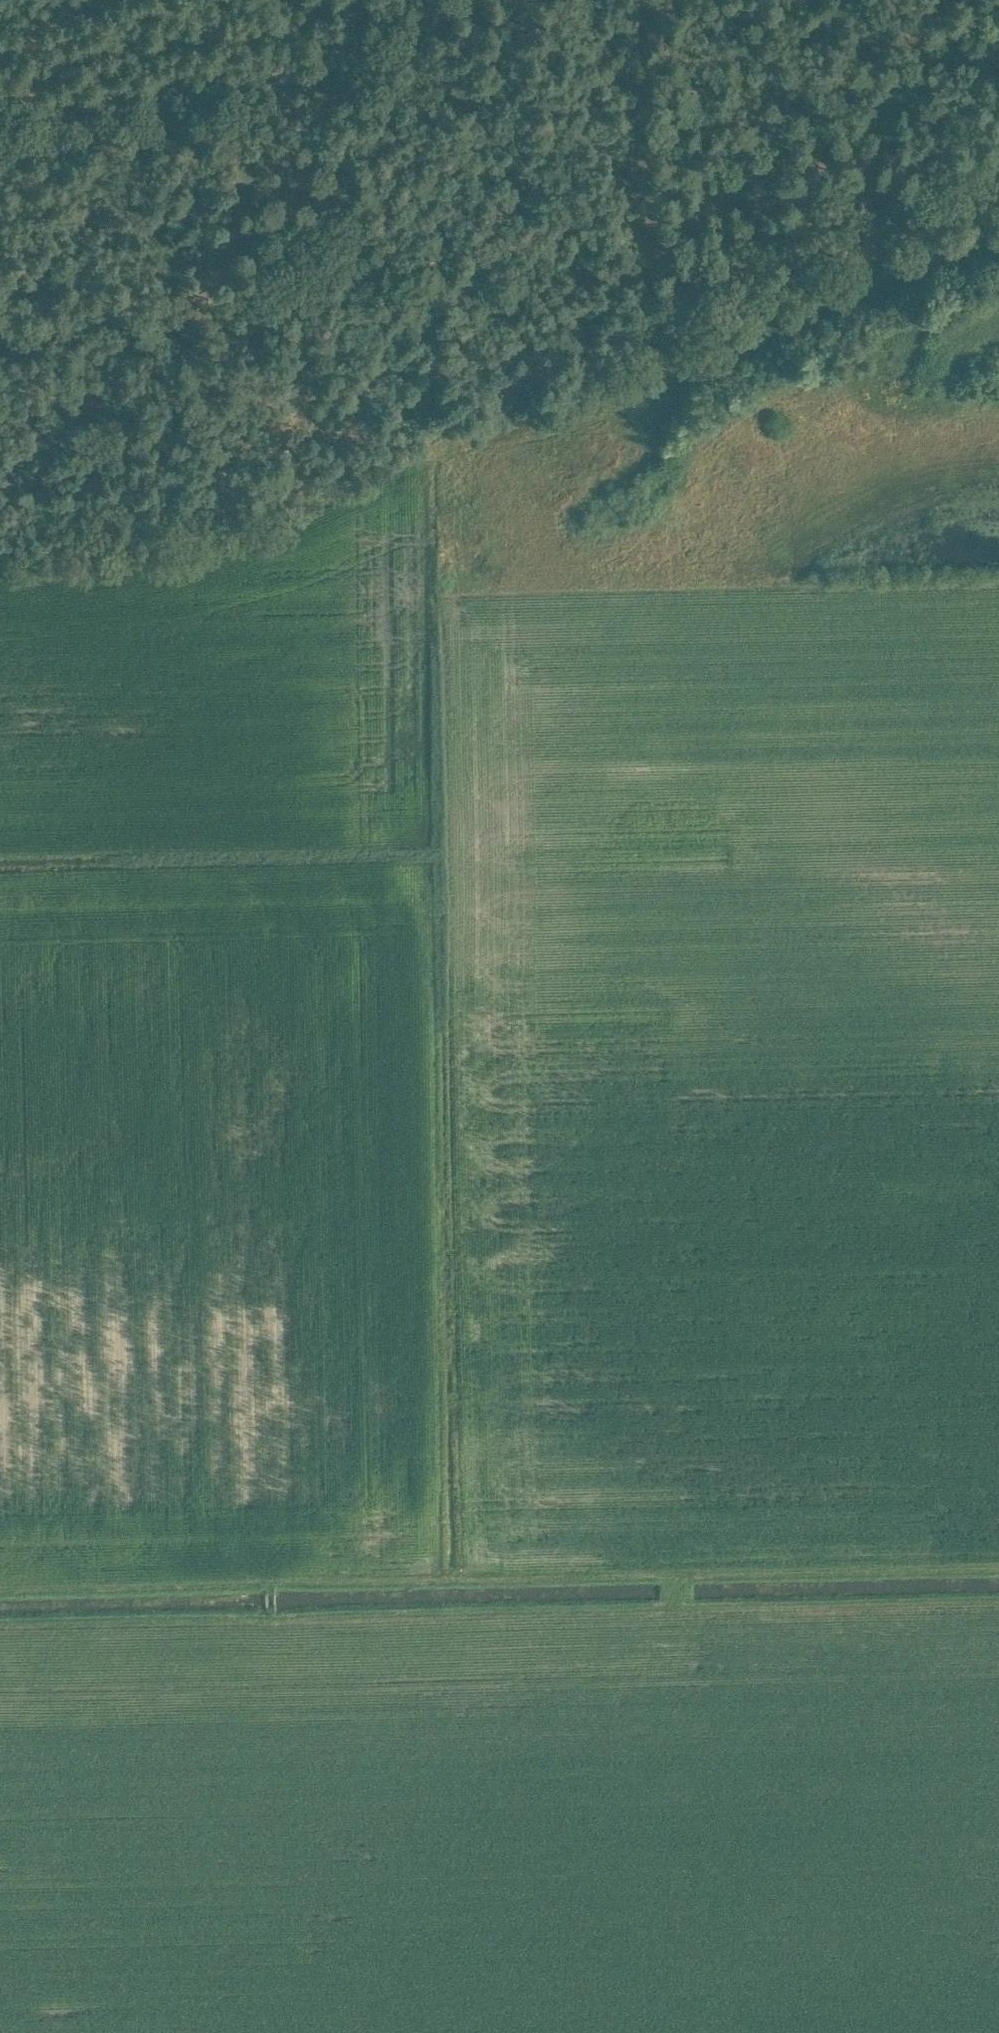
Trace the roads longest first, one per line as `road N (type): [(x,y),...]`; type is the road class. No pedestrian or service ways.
road 1 (track): [(412,0),(317,58),(256,73),(0,94)]

